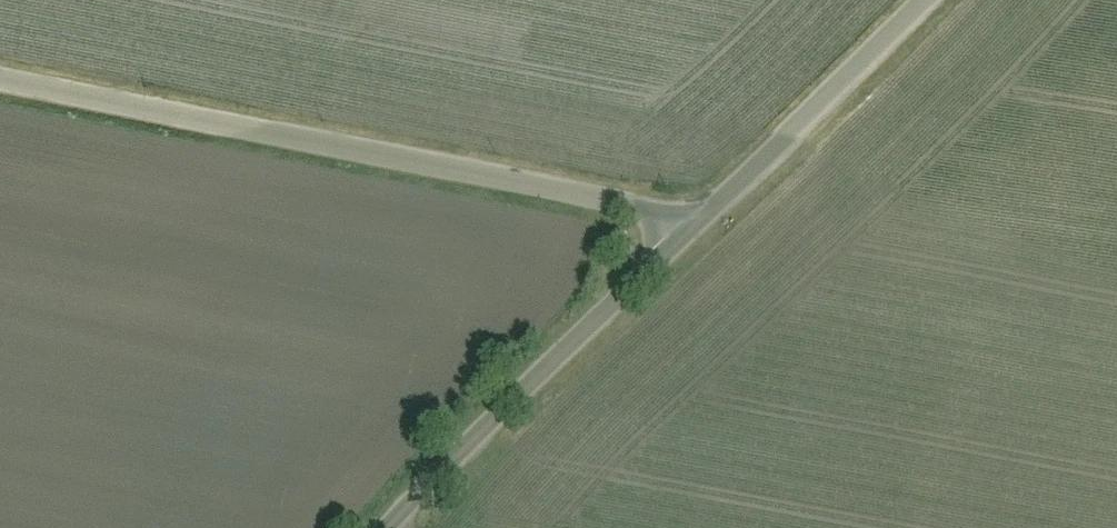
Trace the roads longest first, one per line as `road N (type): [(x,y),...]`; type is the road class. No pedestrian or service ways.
road 1 (residential): [(696,230),(663,215),(0,81)]
road 2 (residential): [(395,527),(696,230)]
road 3 (residential): [(696,230),(933,0)]

